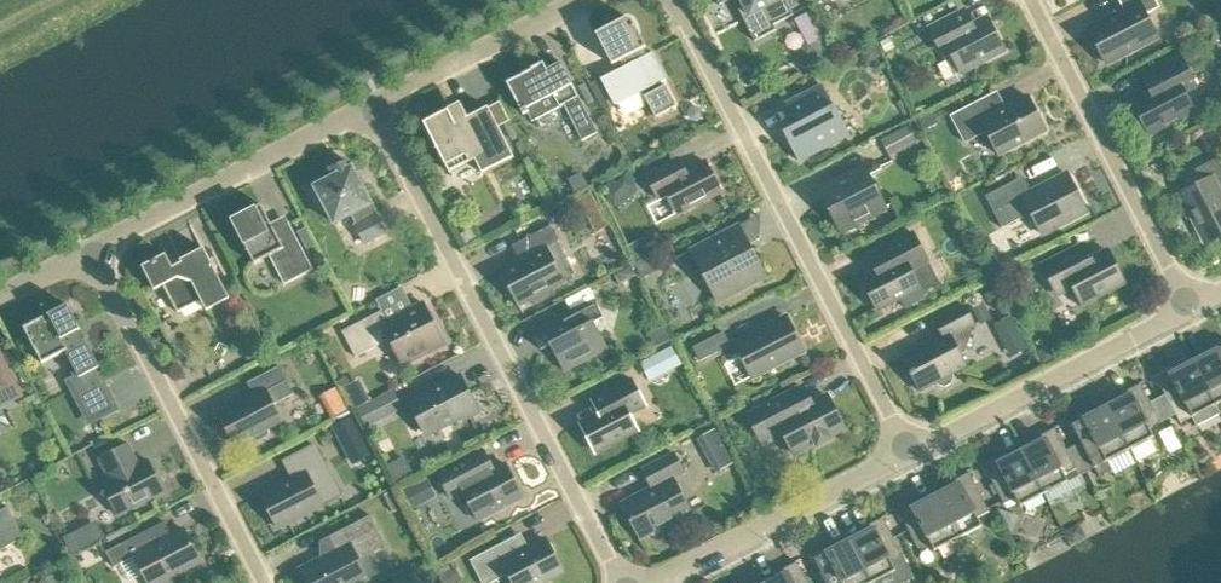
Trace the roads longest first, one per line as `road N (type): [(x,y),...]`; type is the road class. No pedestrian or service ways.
road 1 (residential): [(621,582),(376,108)]
road 2 (residential): [(904,448),(674,0)]
road 3 (residential): [(262,582),(90,252)]
road 4 (residential): [(1187,301),(1032,0)]
road 5 (residential): [(90,252),(376,108)]
road 6 (residential): [(904,448),(1187,301)]
road 7 (residential): [(648,582),(904,448)]
road 8 (residential): [(376,108),(590,0)]

